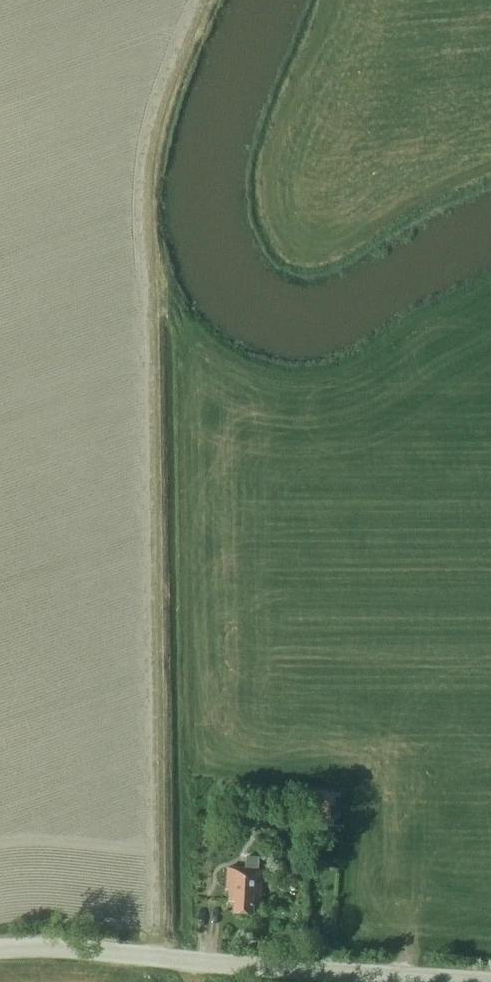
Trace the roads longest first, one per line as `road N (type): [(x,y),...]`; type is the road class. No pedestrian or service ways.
road 1 (tertiary): [(0,947),(60,944),(490,979)]

